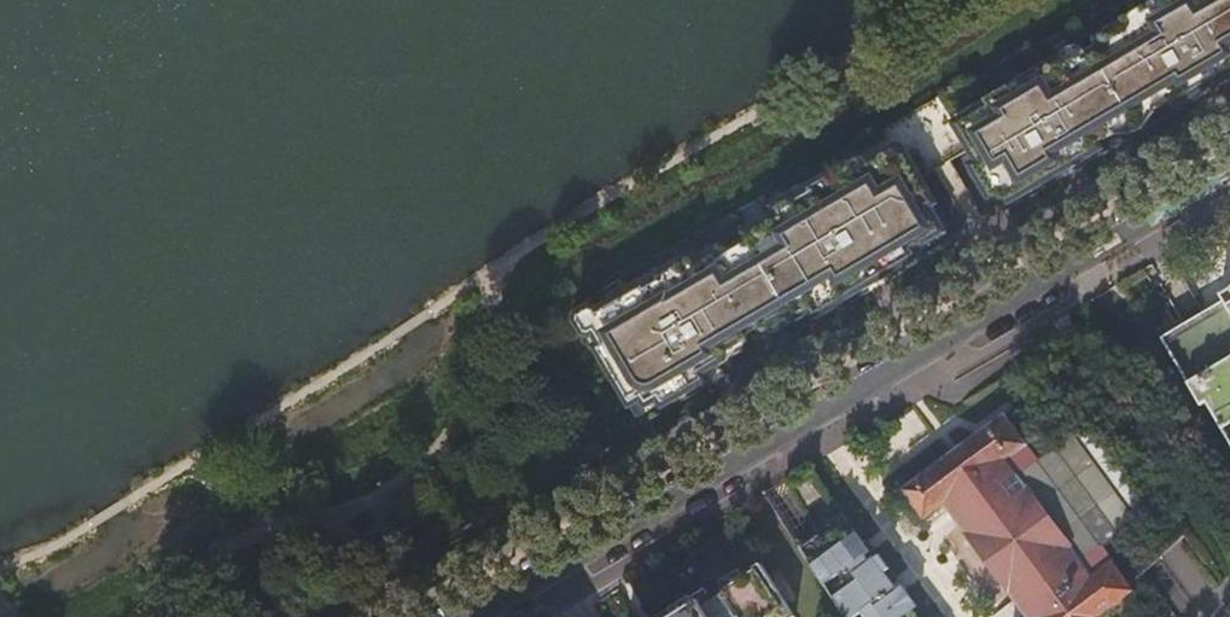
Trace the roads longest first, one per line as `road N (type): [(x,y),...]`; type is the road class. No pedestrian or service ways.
road 1 (residential): [(451,616),(1229,172)]

